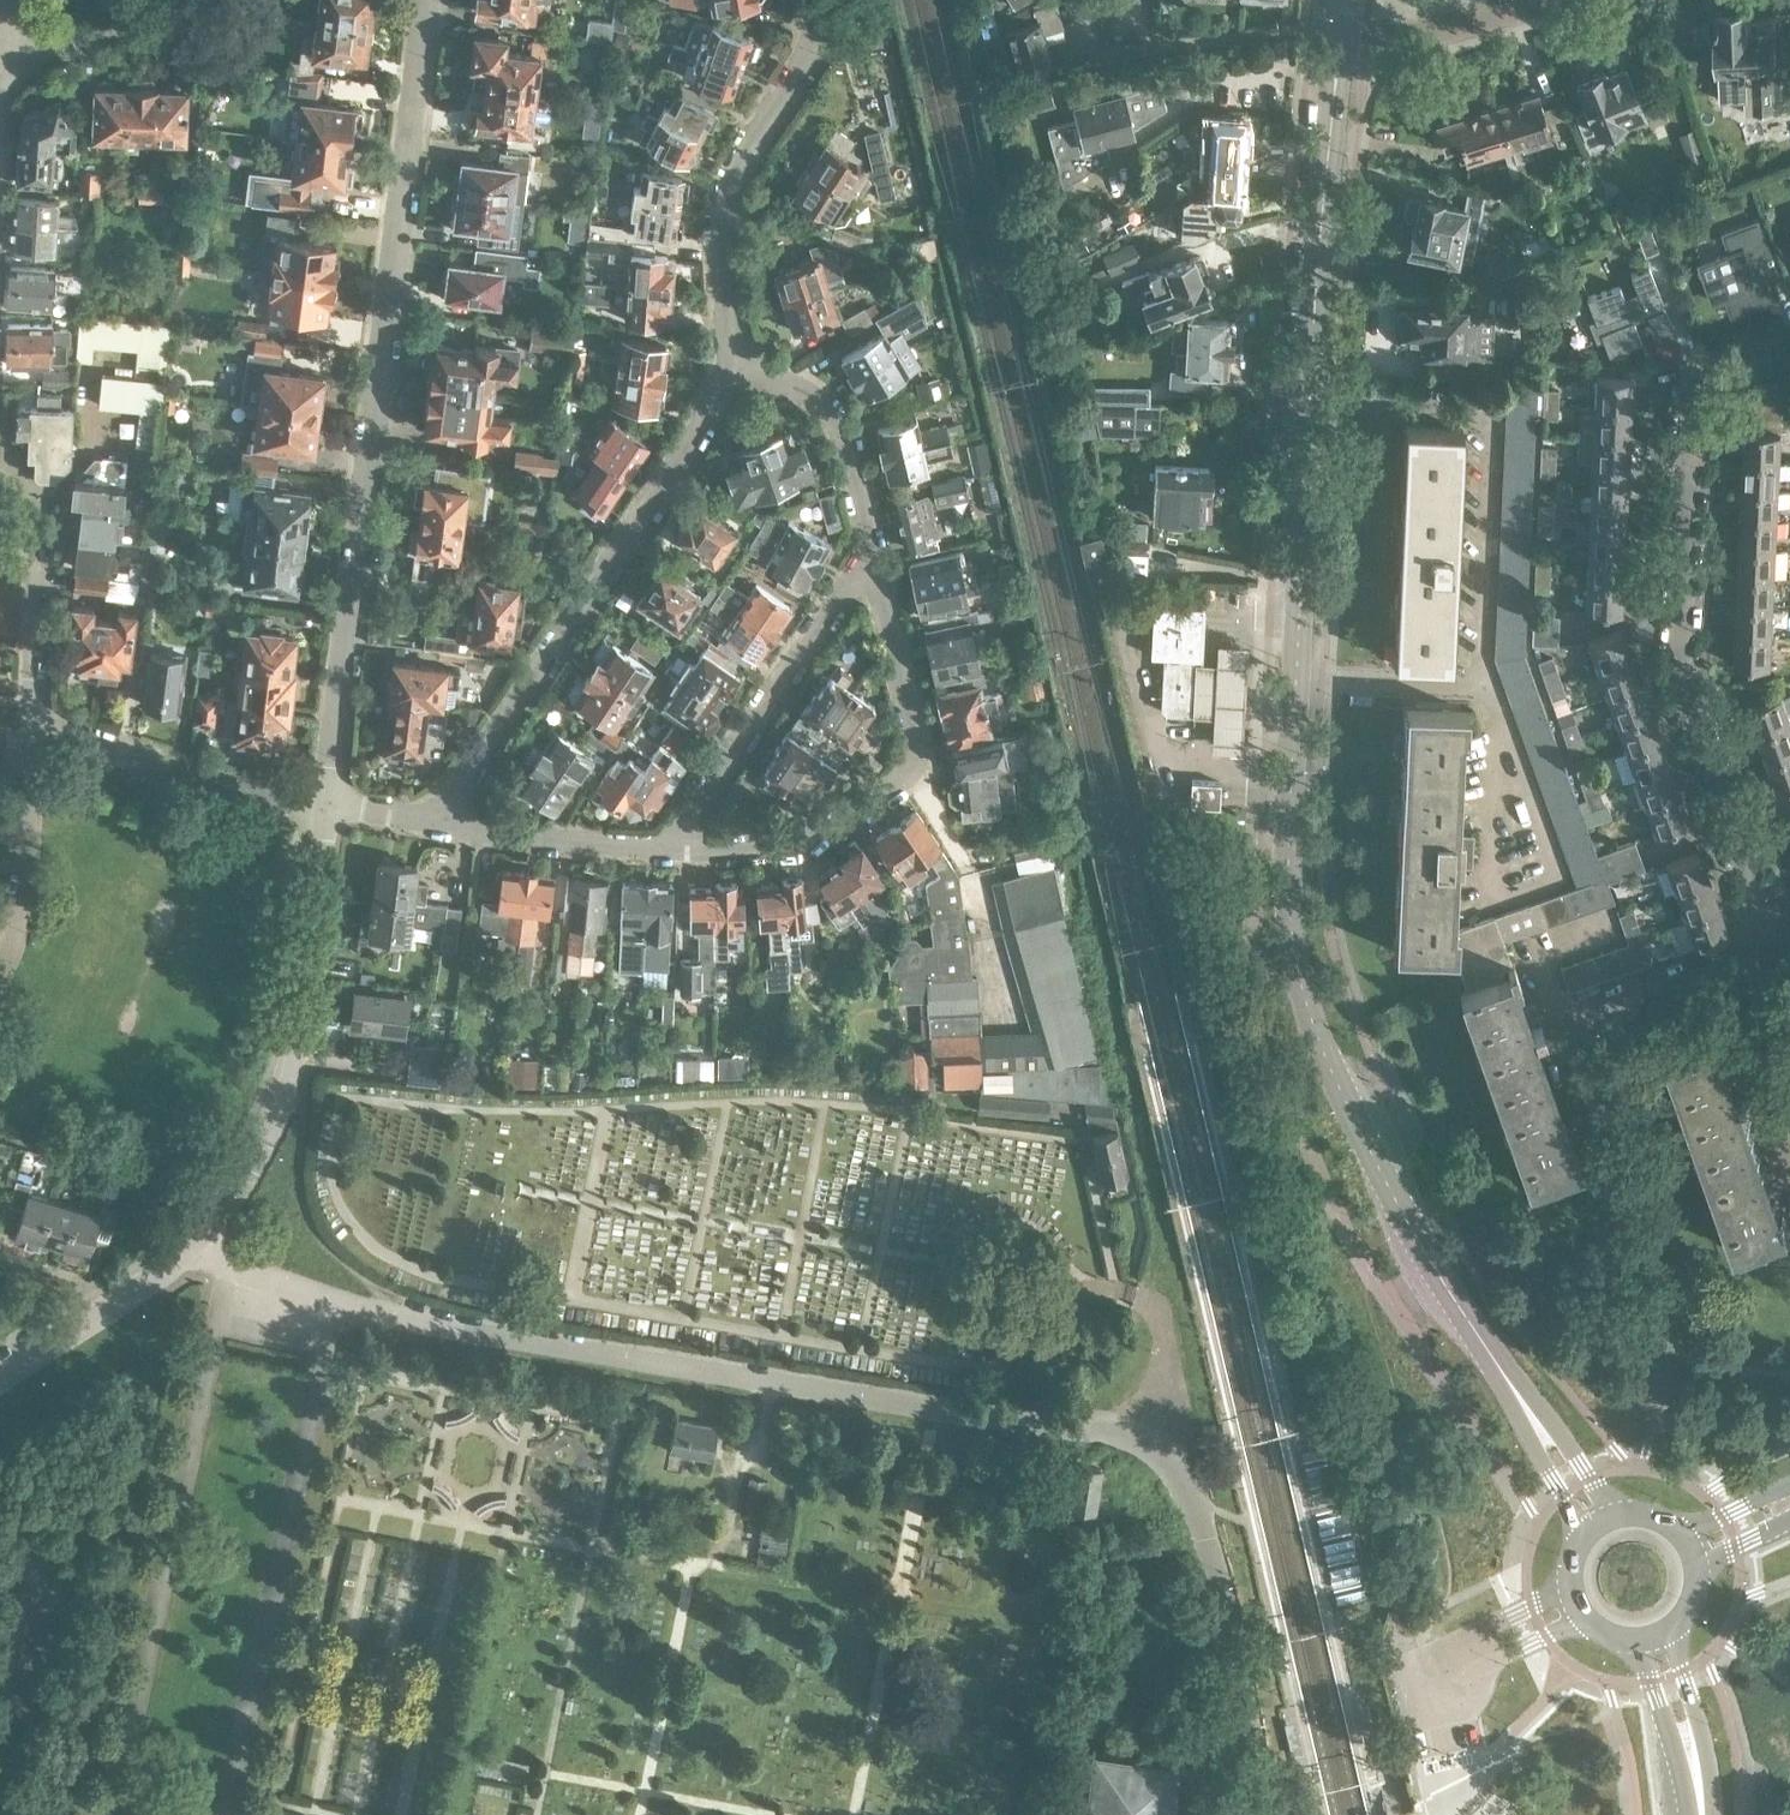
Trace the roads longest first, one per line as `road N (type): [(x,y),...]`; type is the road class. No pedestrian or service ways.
road 1 (secondary): [(1497,1364),(1381,1166),(1311,1013),(1294,949),(1290,885),(1312,384),(1342,32)]
road 2 (residential): [(1255,1814),(1257,1772),(1231,1638),(1194,1505),(1175,1473),(1139,1446),(335,1307),(232,1274),(198,1239)]
road 3 (tertiary): [(326,810),(428,0)]
road 4 (residential): [(1766,951),(1688,688),(1693,407),(1725,369),(1789,345)]
road 5 (residential): [(432,824),(716,401),(732,360)]
road 6 (residential): [(871,547),(912,762),(900,779),(801,841),(659,852)]
road 7 (tertiary): [(198,1239),(239,1188),(265,1133),(291,1048),(326,810)]
road 8 (residential): [(732,360),(718,241),(726,179),(808,54),(802,0)]
road 9 (residential): [(659,852),(871,547)]
road 10 (residential): [(326,810),(179,776),(33,727)]
road 11 (residential): [(732,360),(797,378),(818,397),(837,424),(871,547)]
road 12 (residential): [(33,727),(36,555),(23,512),(0,484)]
road 13 (tertiary): [(0,1374),(142,1290),(198,1239)]
road 14 (residential): [(0,955),(33,727)]
road 15 (residential): [(659,852),(432,824)]
road 16 (residential): [(1789,1168),(1753,1053),(1766,951)]
road 17 (track): [(688,1568),(715,1557),(723,1543),(742,1456),(765,1429),(775,1380)]
road 18 (residential): [(1559,1020),(1766,951)]
road 19 (residential): [(1342,32),(1446,34),(1545,0)]
road 20 (secondary): [(1617,1509),(1497,1364)]
road 21 (secondary): [(1497,1364),(1584,1529)]
road 22 (primary): [(1704,1814),(1705,1740),(1673,1634)]
road 23 (primary): [(1636,1645),(1703,1814)]
road 24 (residential): [(0,70),(164,0)]
road 25 (primary): [(1584,1529),(1566,1569),(1573,1608),(1607,1640),(1636,1645)]

